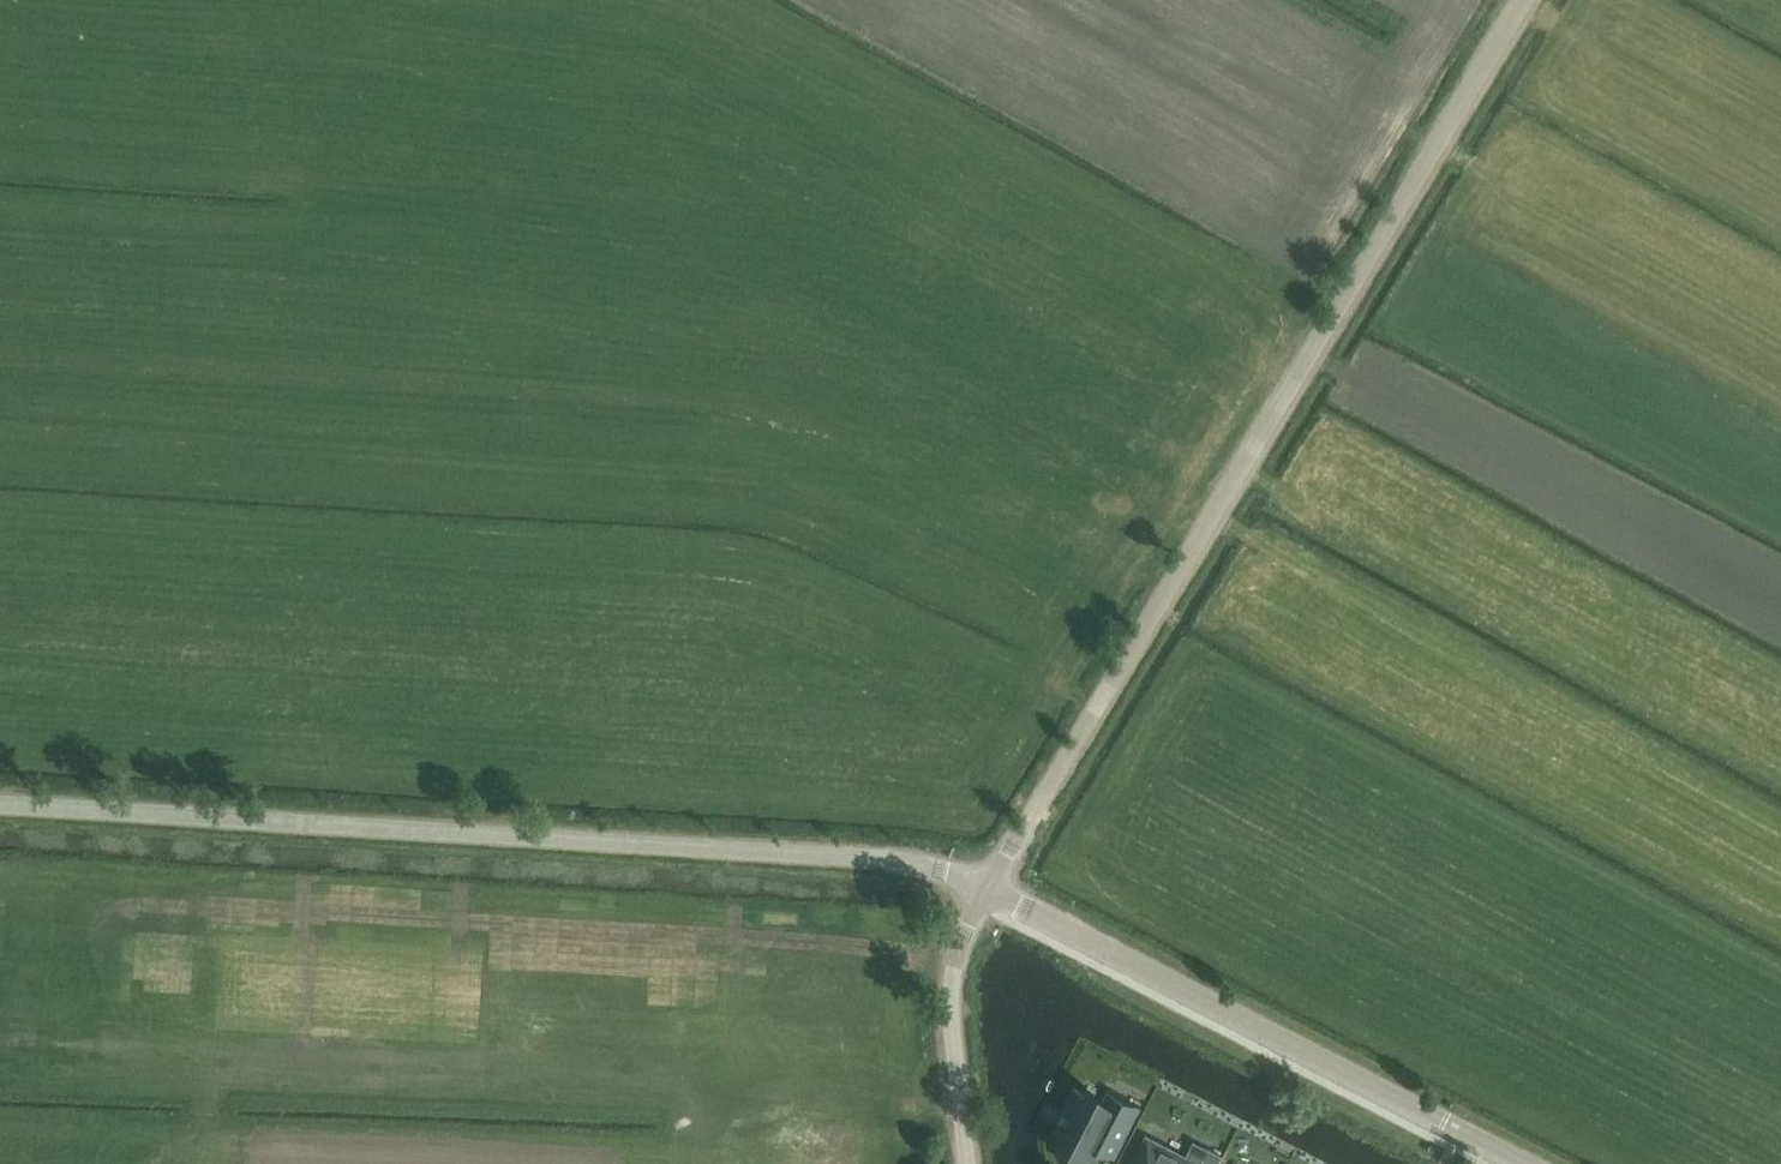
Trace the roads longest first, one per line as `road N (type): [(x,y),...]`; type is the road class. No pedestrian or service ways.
road 1 (unclassified): [(989,887),(1525,0)]
road 2 (unclassified): [(989,887),(902,860),(0,803)]
road 3 (unclassified): [(1523,1163),(989,887)]
road 4 (unclassified): [(968,1163),(951,983),(962,937),(989,887)]

